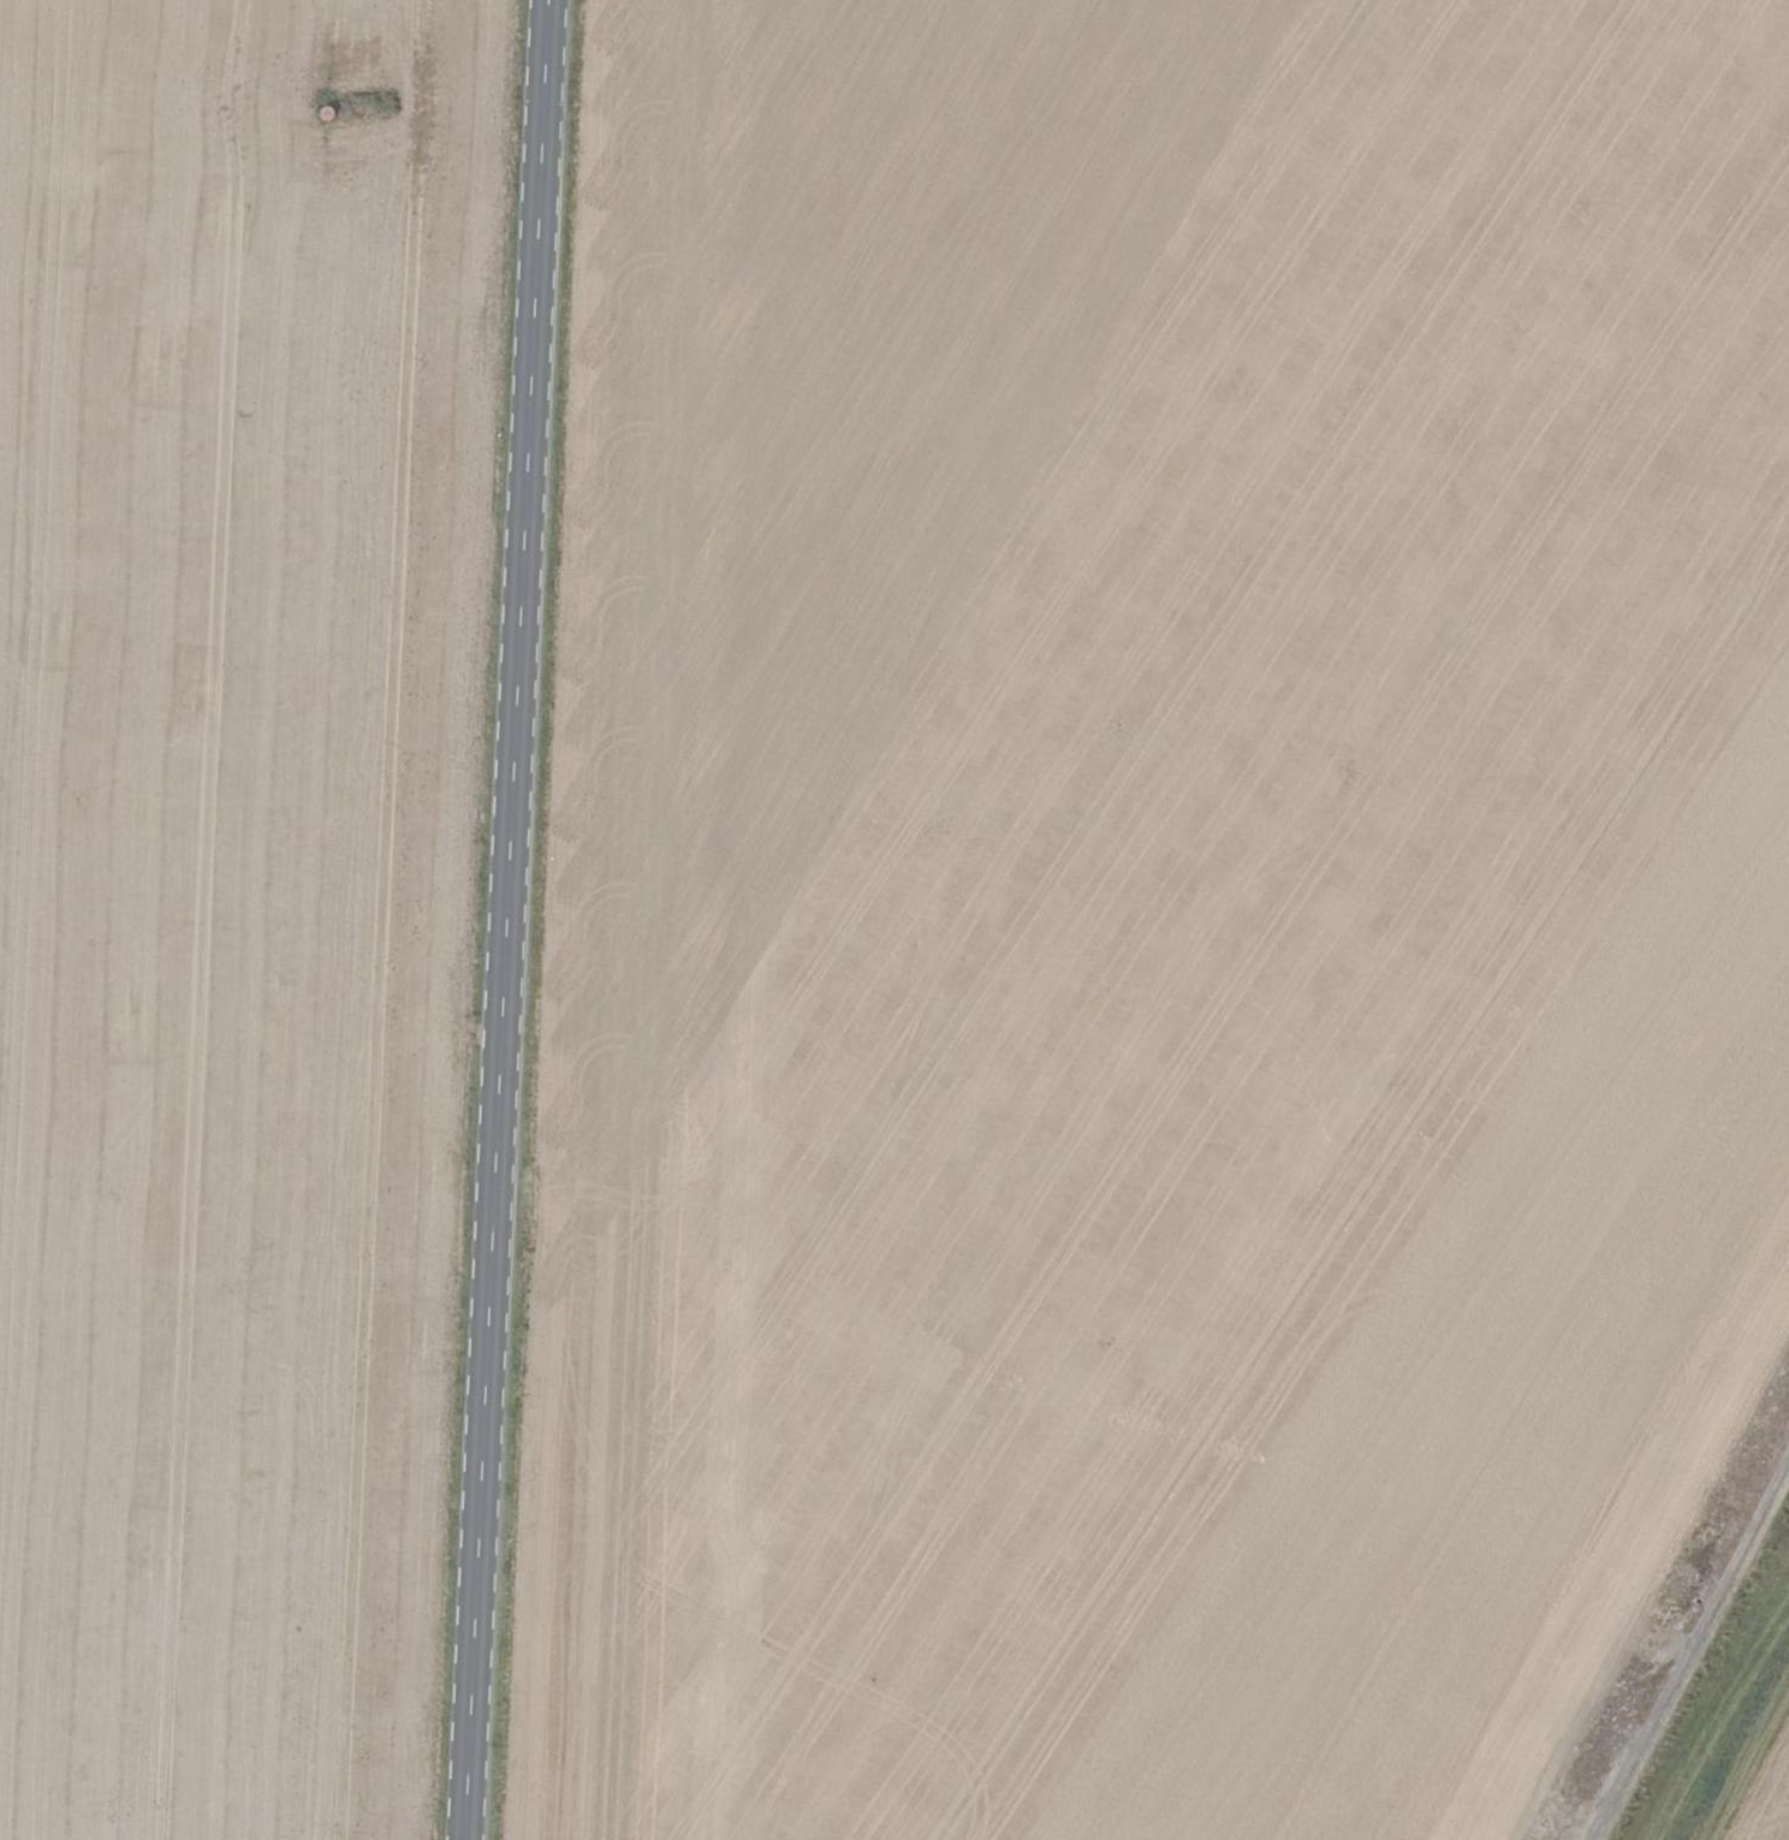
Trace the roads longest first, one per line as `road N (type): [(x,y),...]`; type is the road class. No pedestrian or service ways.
road 1 (primary): [(465,1839),(550,0)]
road 2 (track): [(1788,1490),(1602,1839)]

